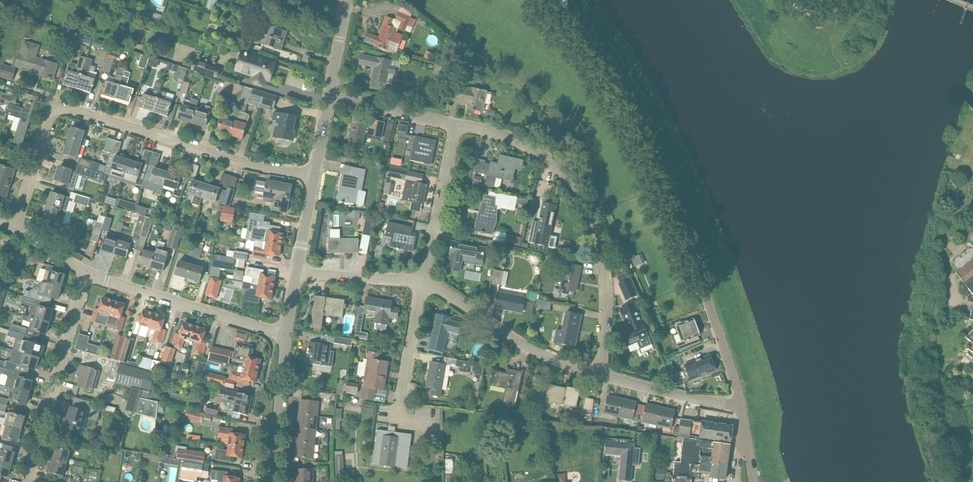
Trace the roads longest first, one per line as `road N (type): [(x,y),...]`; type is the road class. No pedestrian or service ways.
road 1 (unclassified): [(742,406),(711,305),(630,109),(578,20),(538,0)]
road 2 (residential): [(14,226),(57,110),(314,176)]
road 3 (residential): [(602,376),(604,274),(587,208),(572,183),(522,140),(456,125)]
road 4 (residential): [(30,481),(85,273)]
road 5 (residential): [(85,273),(285,334)]
road 6 (residential): [(602,376),(524,346),(422,281)]
road 7 (residential): [(422,281),(456,125)]
road 8 (tertiary): [(276,481),(285,334)]
road 9 (residential): [(742,406),(602,376)]
road 10 (residential): [(397,417),(422,281)]
road 11 (residential): [(456,125),(329,96)]
road 12 (residential): [(422,281),(297,273)]

